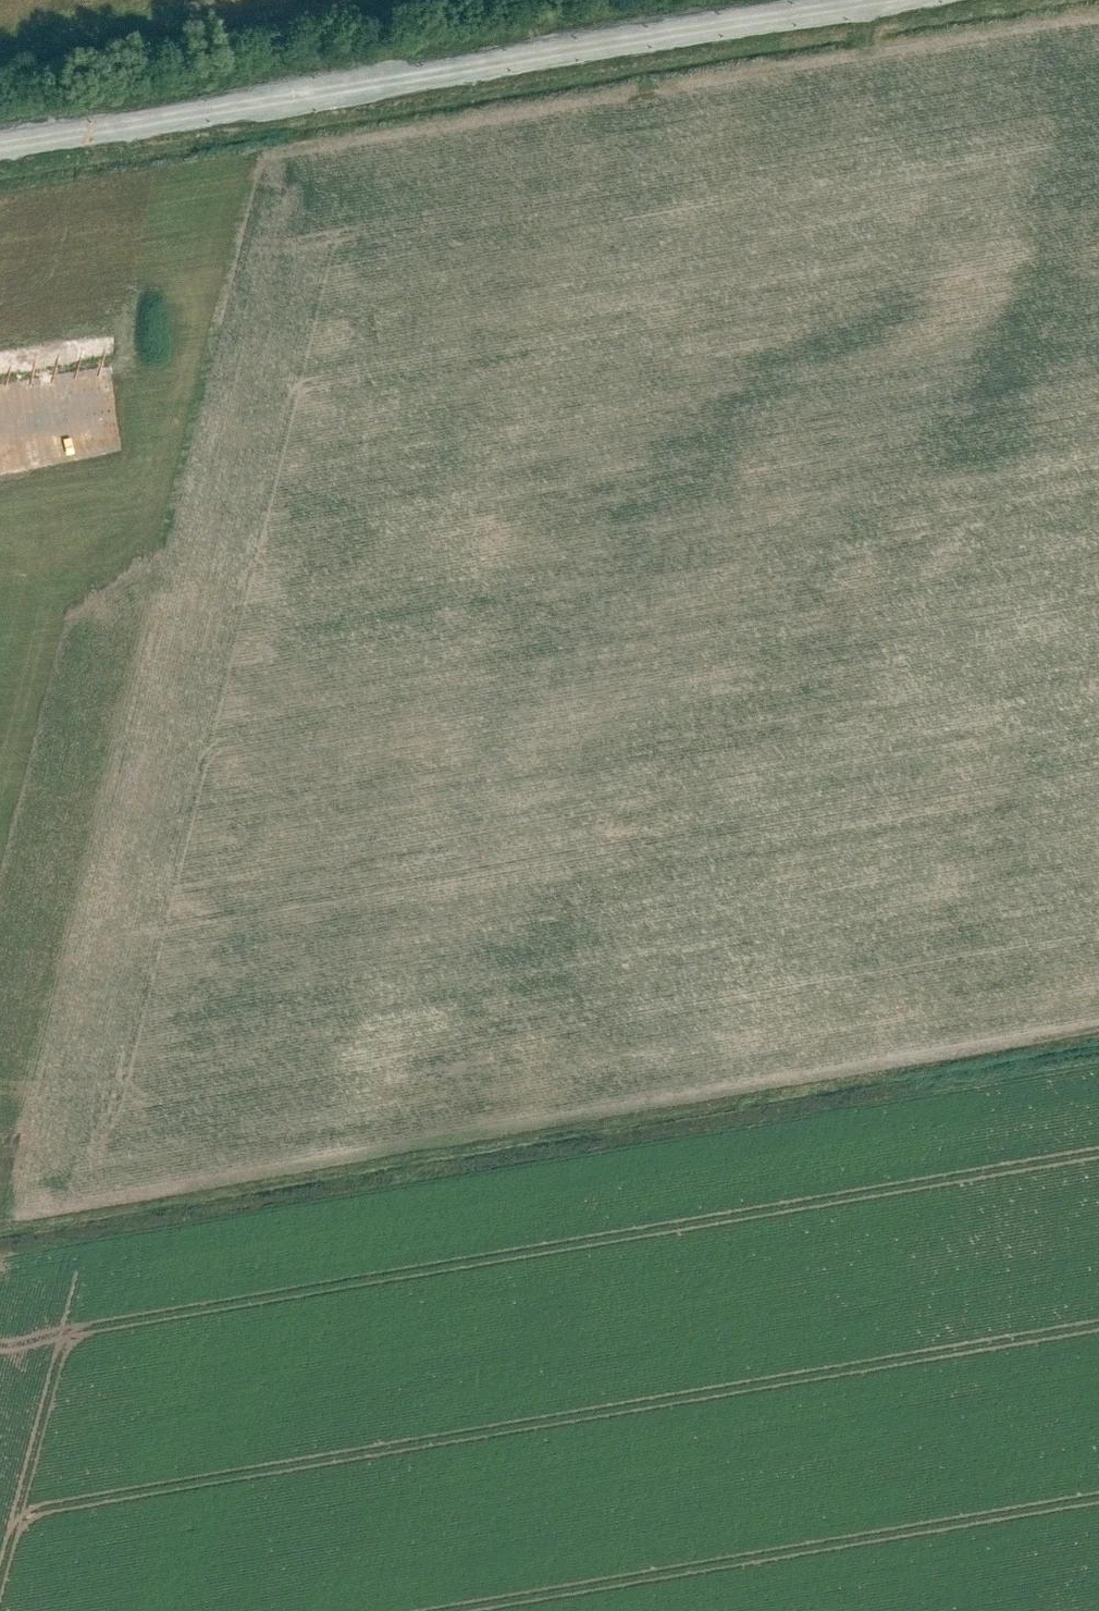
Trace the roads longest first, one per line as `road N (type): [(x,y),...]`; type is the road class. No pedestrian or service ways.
road 1 (track): [(0,146),(875,0)]

